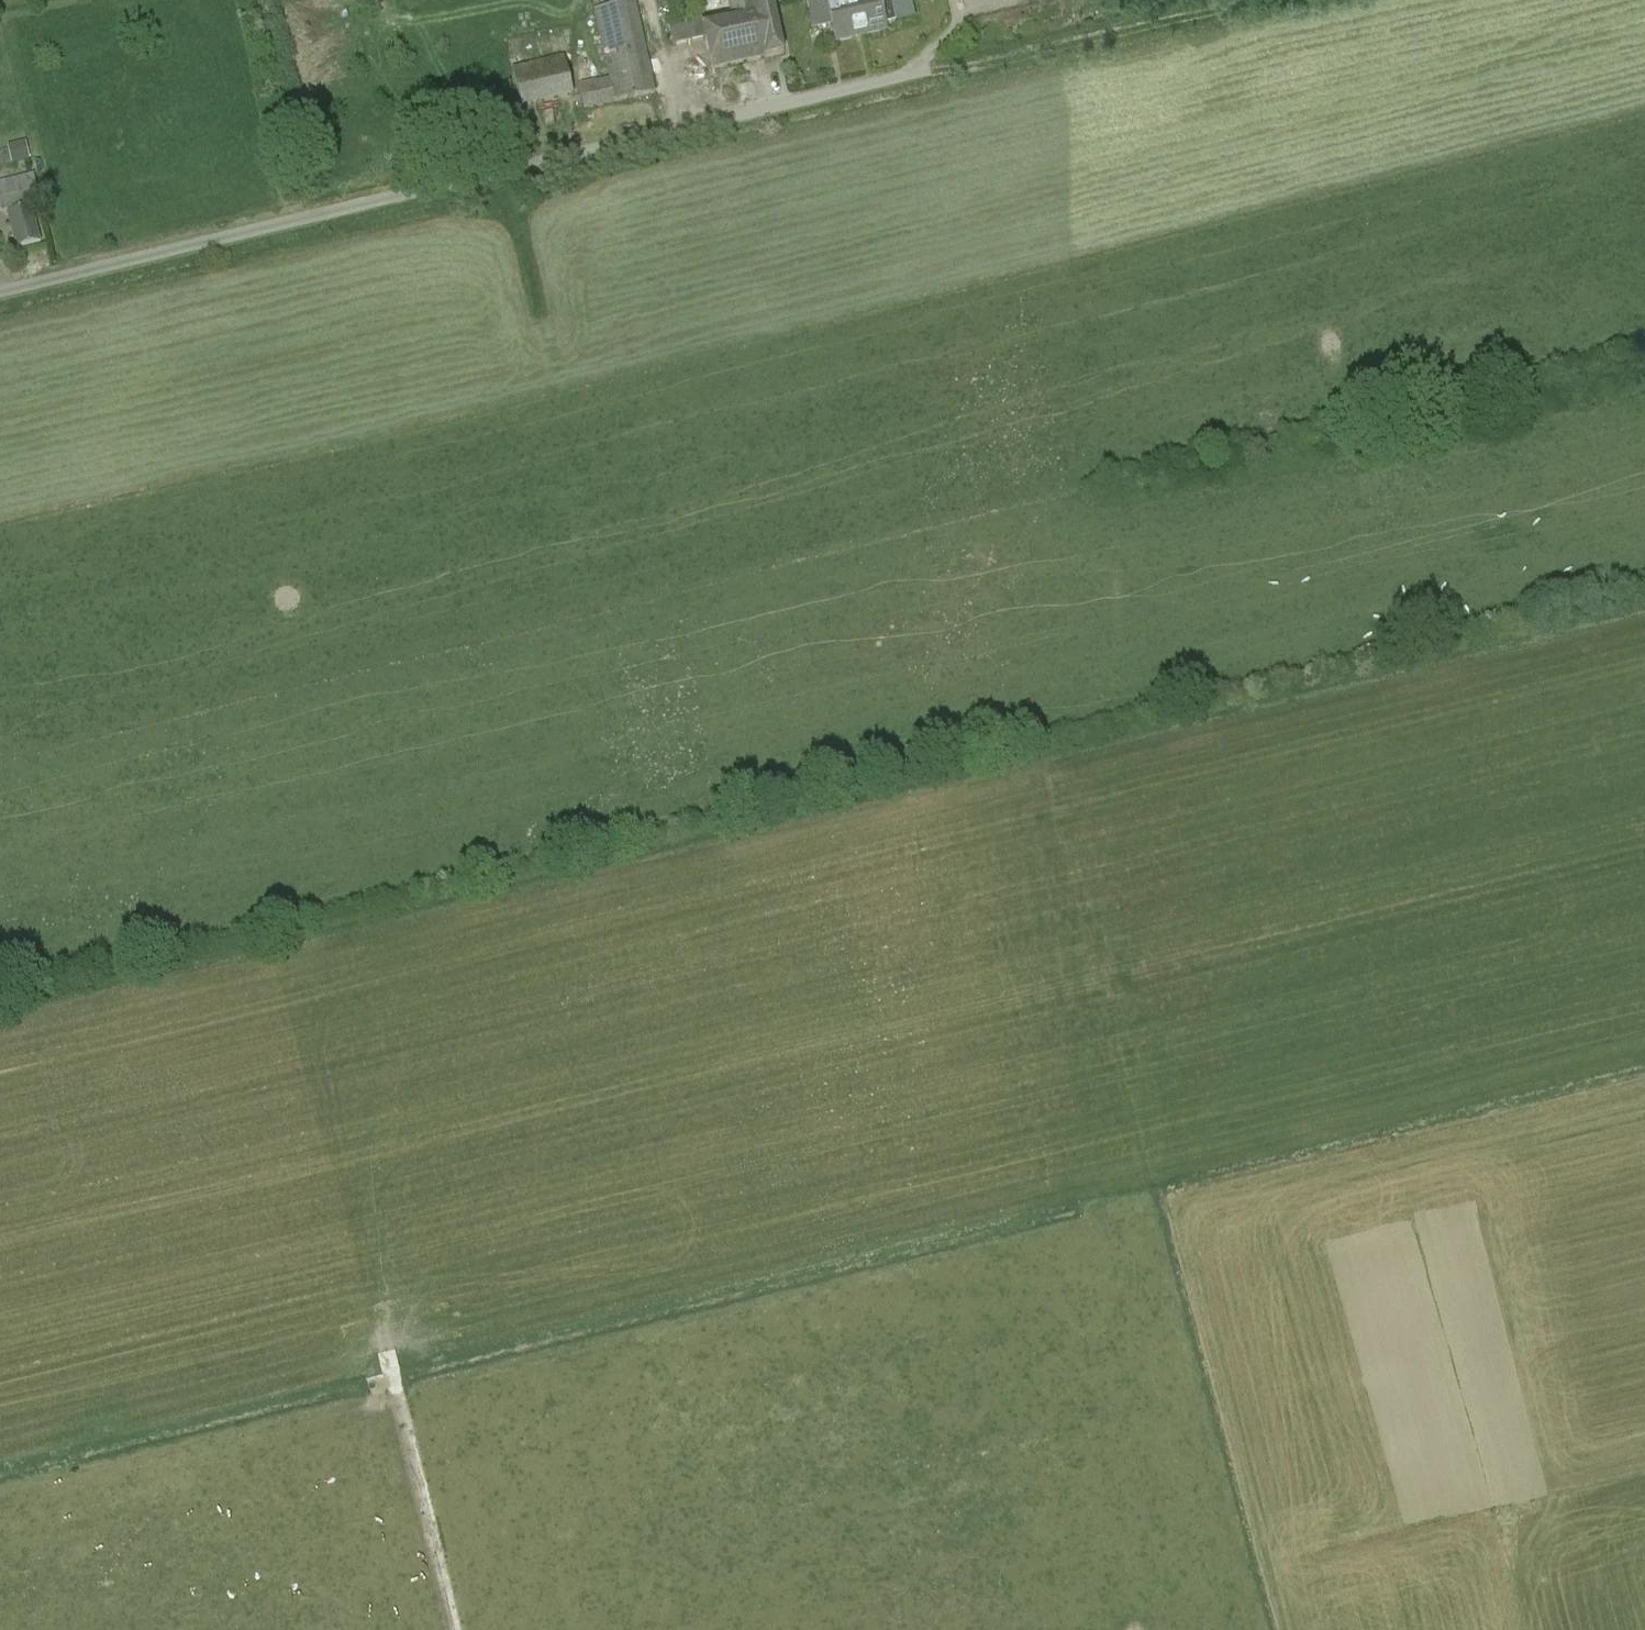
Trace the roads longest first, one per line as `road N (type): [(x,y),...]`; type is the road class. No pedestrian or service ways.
road 1 (unclassified): [(0,292),(917,74)]
road 2 (track): [(917,74),(983,66),(1267,0)]

